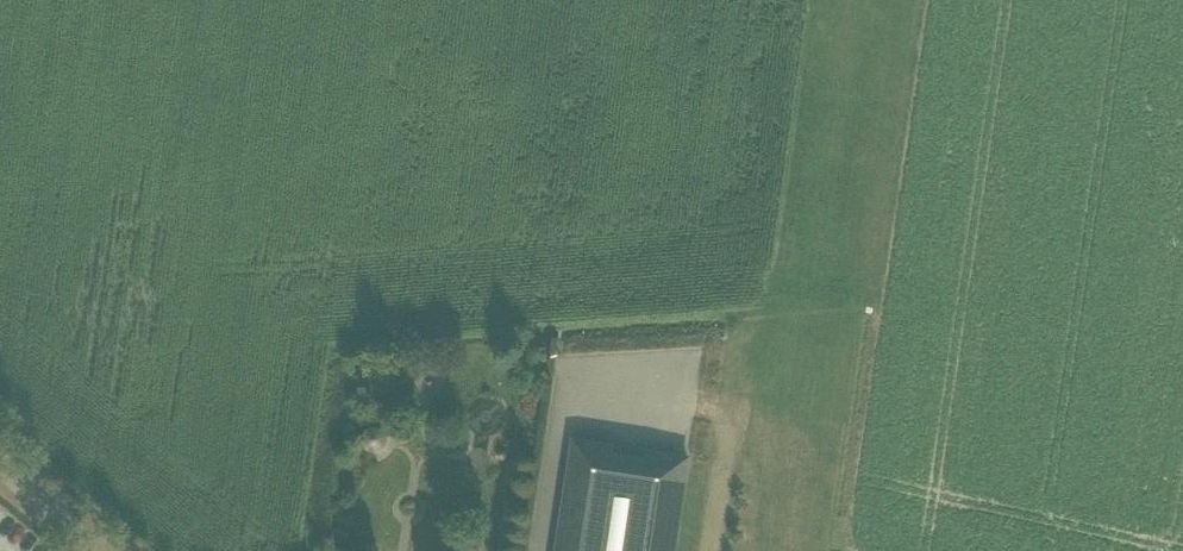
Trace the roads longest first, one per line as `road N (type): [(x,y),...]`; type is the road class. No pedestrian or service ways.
road 1 (unclassified): [(100,550),(0,463)]

